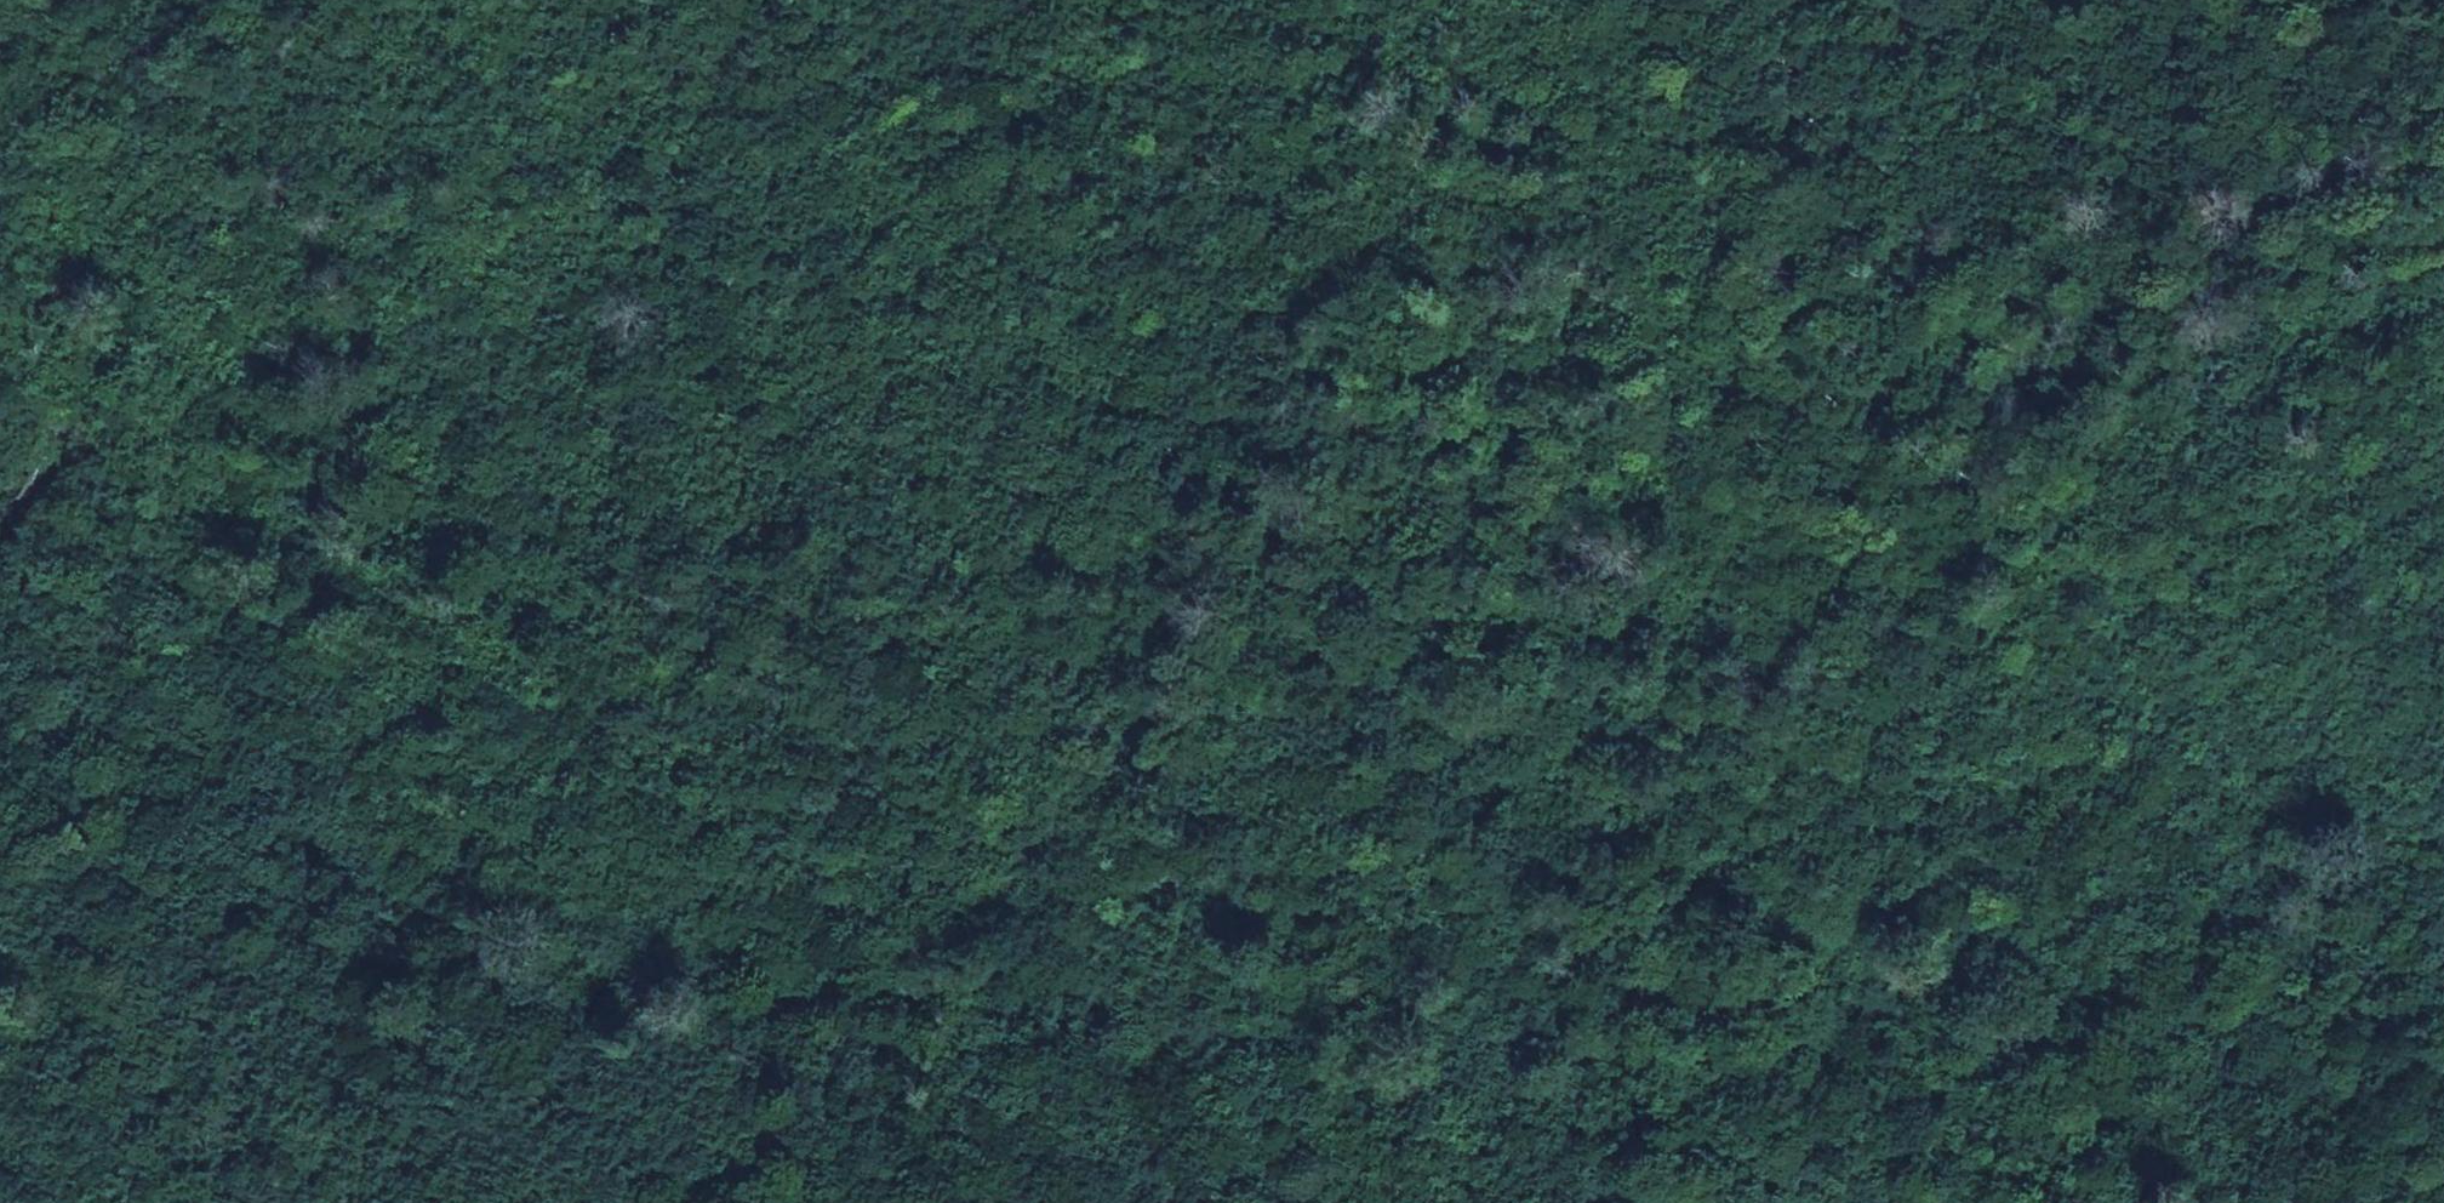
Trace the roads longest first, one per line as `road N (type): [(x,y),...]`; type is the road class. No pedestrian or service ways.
road 1 (track): [(2443,842),(2155,972),(1954,1017),(1677,1044),(1274,1039),(620,981),(496,951)]

